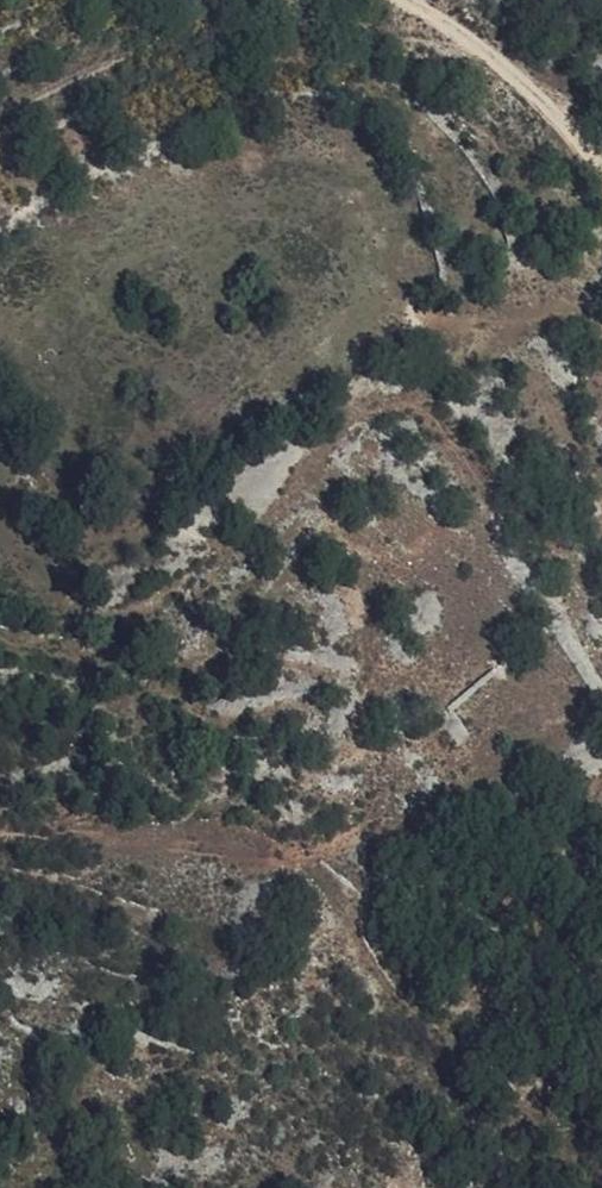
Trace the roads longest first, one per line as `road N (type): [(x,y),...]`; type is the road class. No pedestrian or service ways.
road 1 (track): [(601,145),(514,55),(441,0)]

